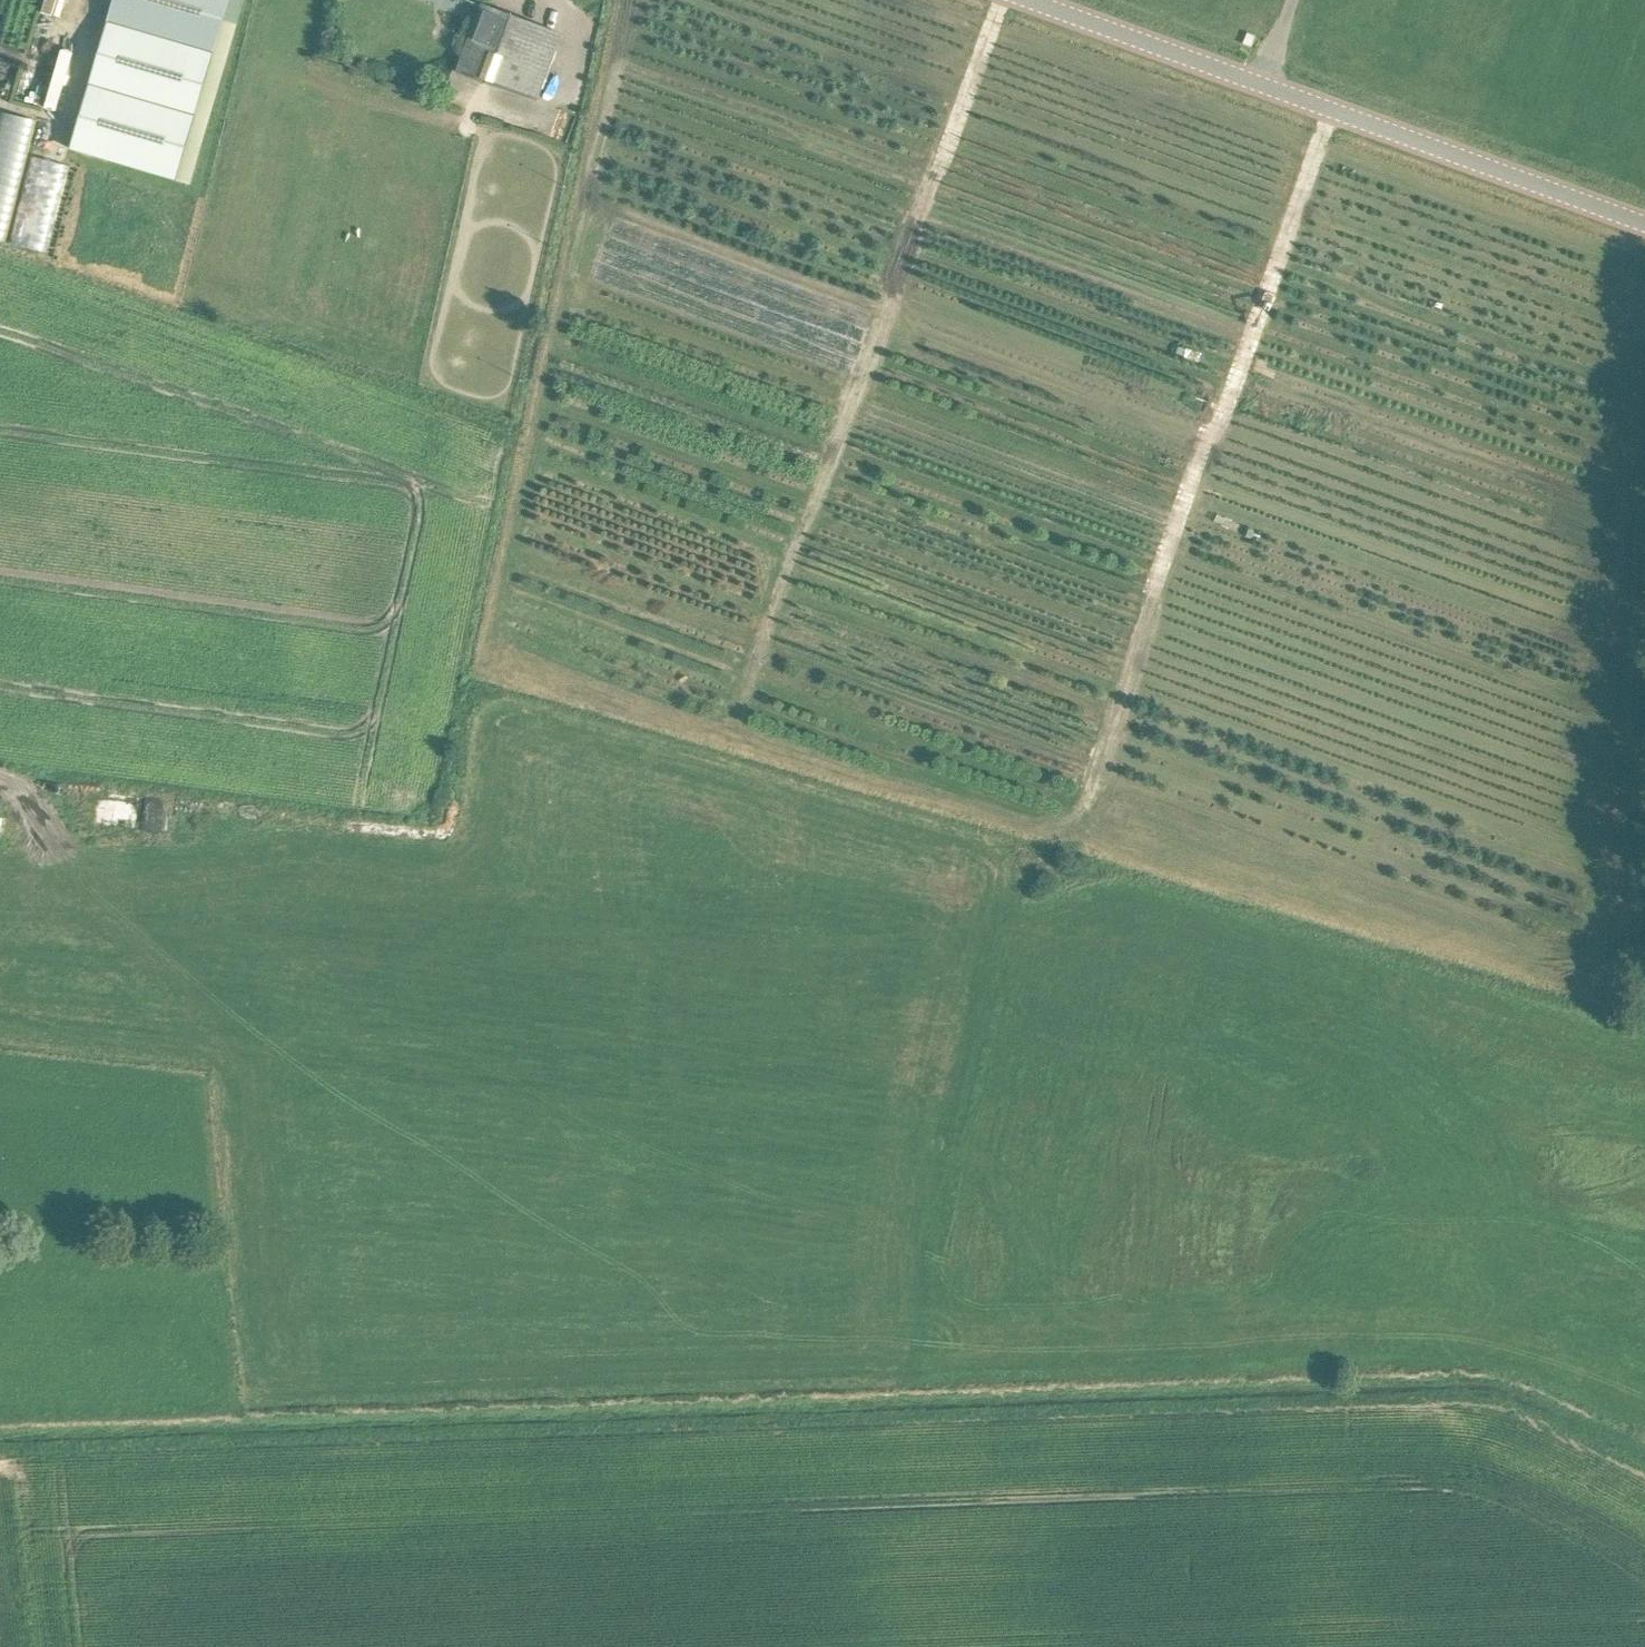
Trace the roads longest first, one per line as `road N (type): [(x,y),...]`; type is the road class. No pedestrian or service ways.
road 1 (tertiary): [(1644,224),(1032,0)]

